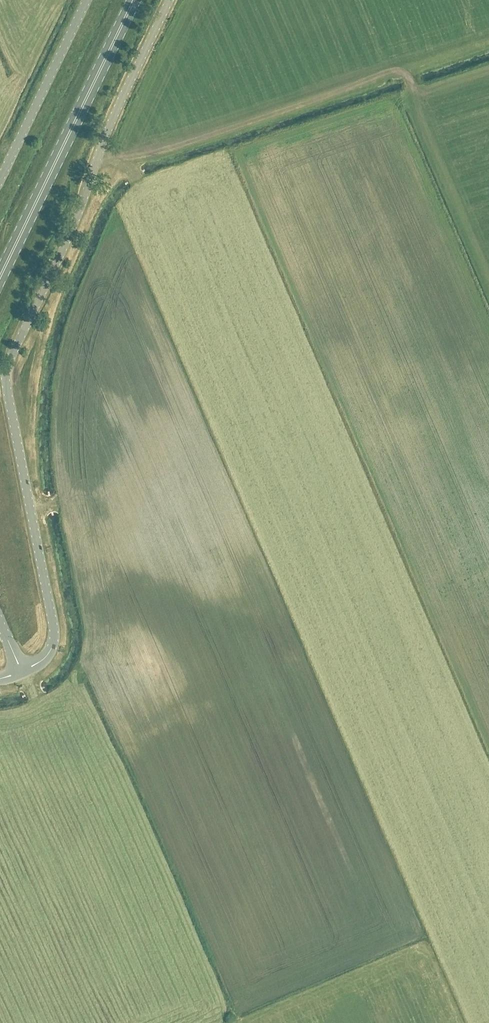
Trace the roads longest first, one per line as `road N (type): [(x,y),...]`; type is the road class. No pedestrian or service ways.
road 1 (unclassified): [(21,670),(44,658),(53,629),(6,372),(169,0)]
road 2 (primary): [(0,279),(134,0)]
road 3 (unclassified): [(87,0),(0,177)]

